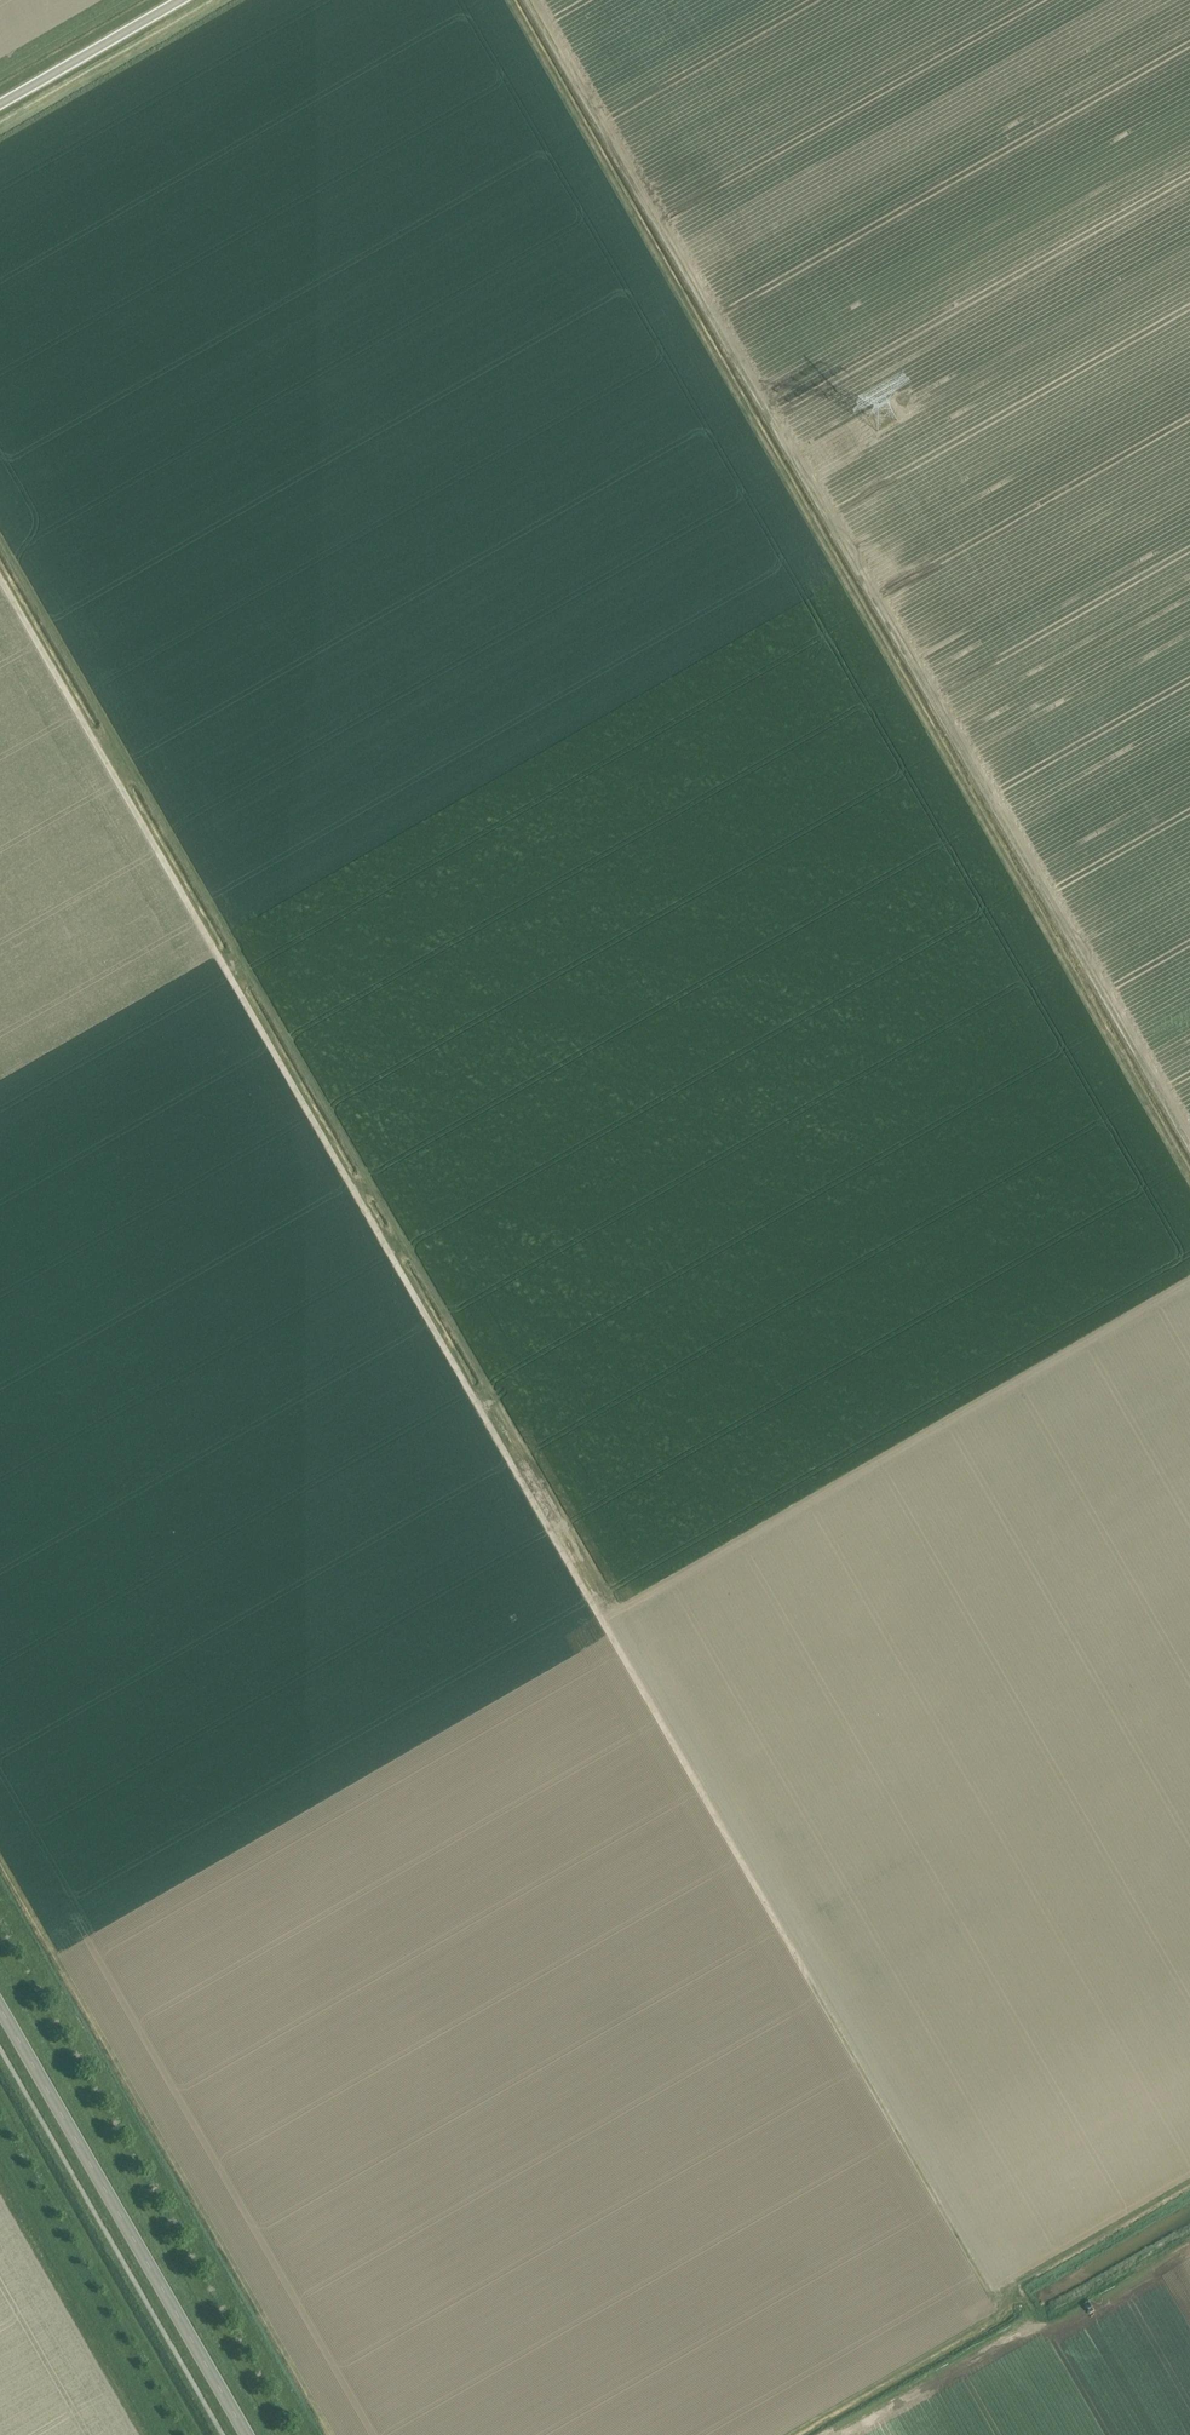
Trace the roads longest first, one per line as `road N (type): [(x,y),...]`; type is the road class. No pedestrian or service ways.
road 1 (tertiary): [(0,2010),(245,2434)]
road 2 (unclassified): [(0,104),(180,0)]

